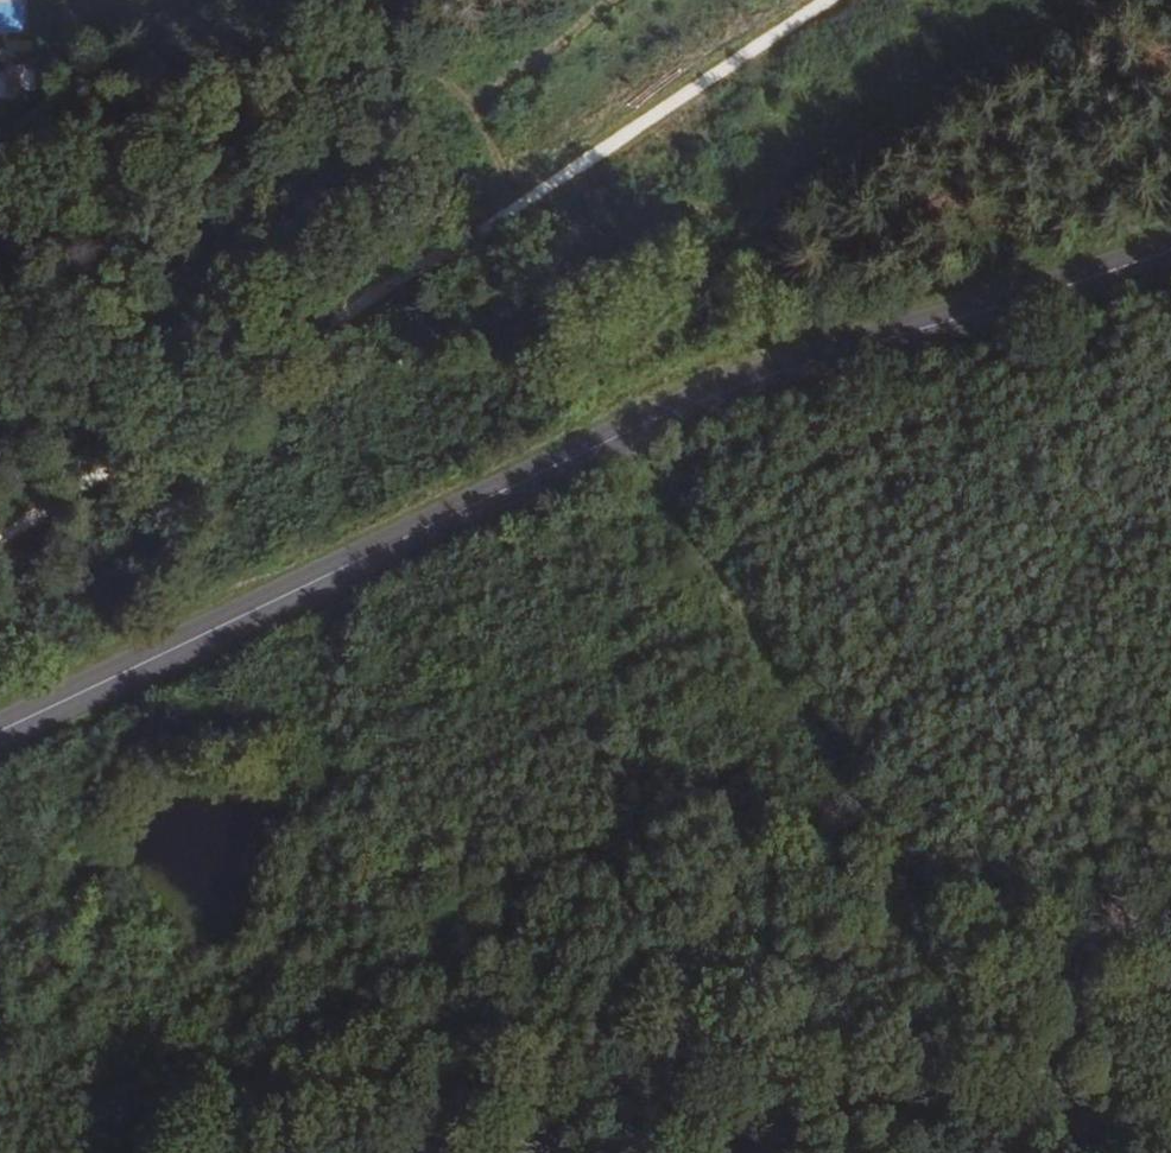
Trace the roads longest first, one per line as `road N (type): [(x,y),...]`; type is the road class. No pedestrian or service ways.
road 1 (tertiary): [(1170,255),(635,428),(0,737)]
road 2 (track): [(635,428),(802,704),(1092,1152)]

